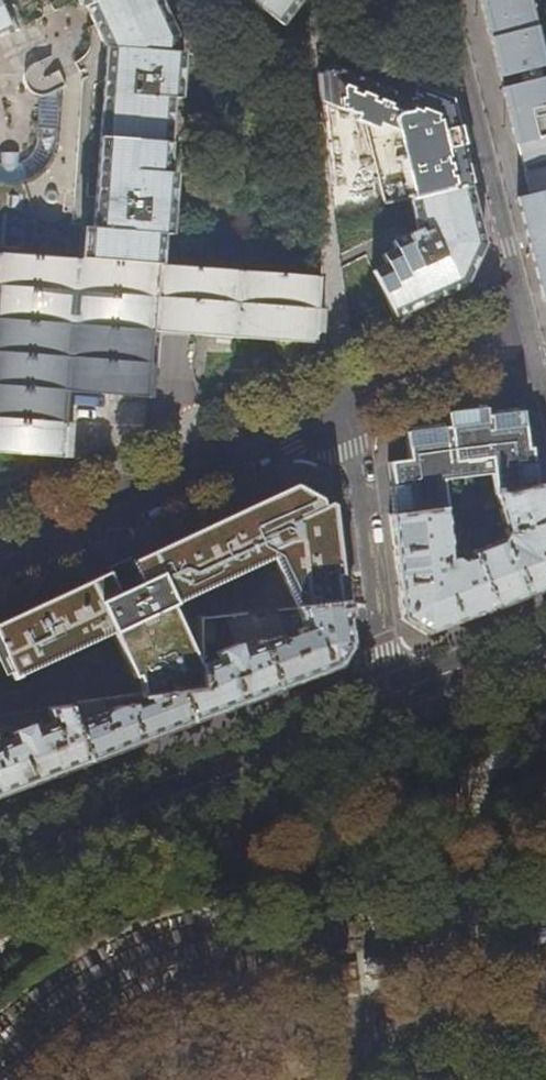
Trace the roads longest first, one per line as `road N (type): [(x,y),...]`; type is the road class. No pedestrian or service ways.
road 1 (primary): [(389,696),(0,844)]
road 2 (residential): [(0,559),(345,402)]
road 3 (residential): [(526,324),(446,0)]
road 4 (residential): [(389,696),(345,402)]
road 5 (residential): [(345,402),(526,324)]
road 6 (primary): [(545,636),(389,696)]

